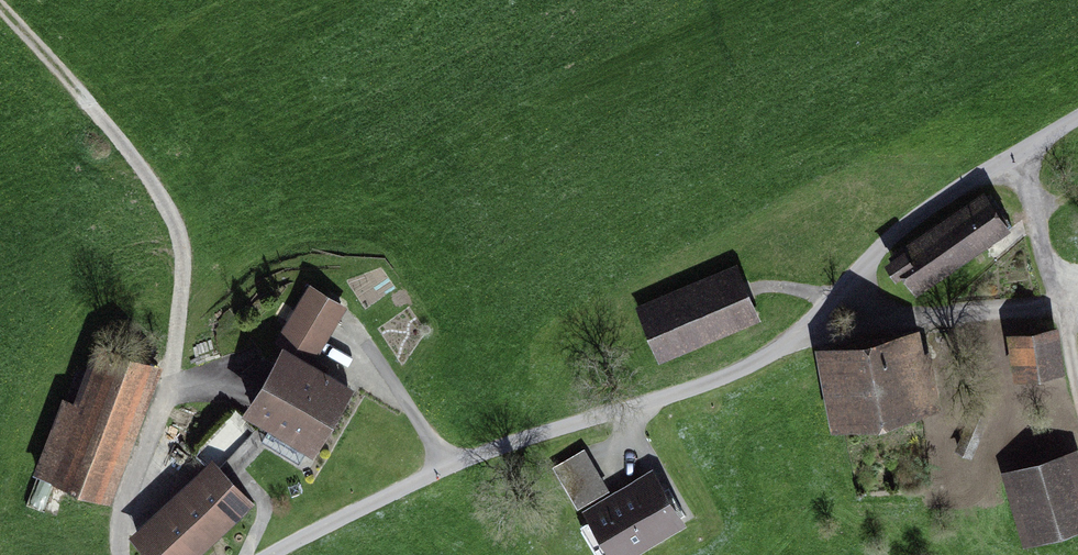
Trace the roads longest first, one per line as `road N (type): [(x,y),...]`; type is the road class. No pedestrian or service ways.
road 1 (unclassified): [(1077,120),(889,236),(823,311),(756,350),(269,554)]
road 2 (track): [(117,554),(116,523),(171,385),(188,263),(174,221),(0,7)]
road 3 (track): [(823,311),(896,322),(1018,304),(1063,308),(1077,294)]

